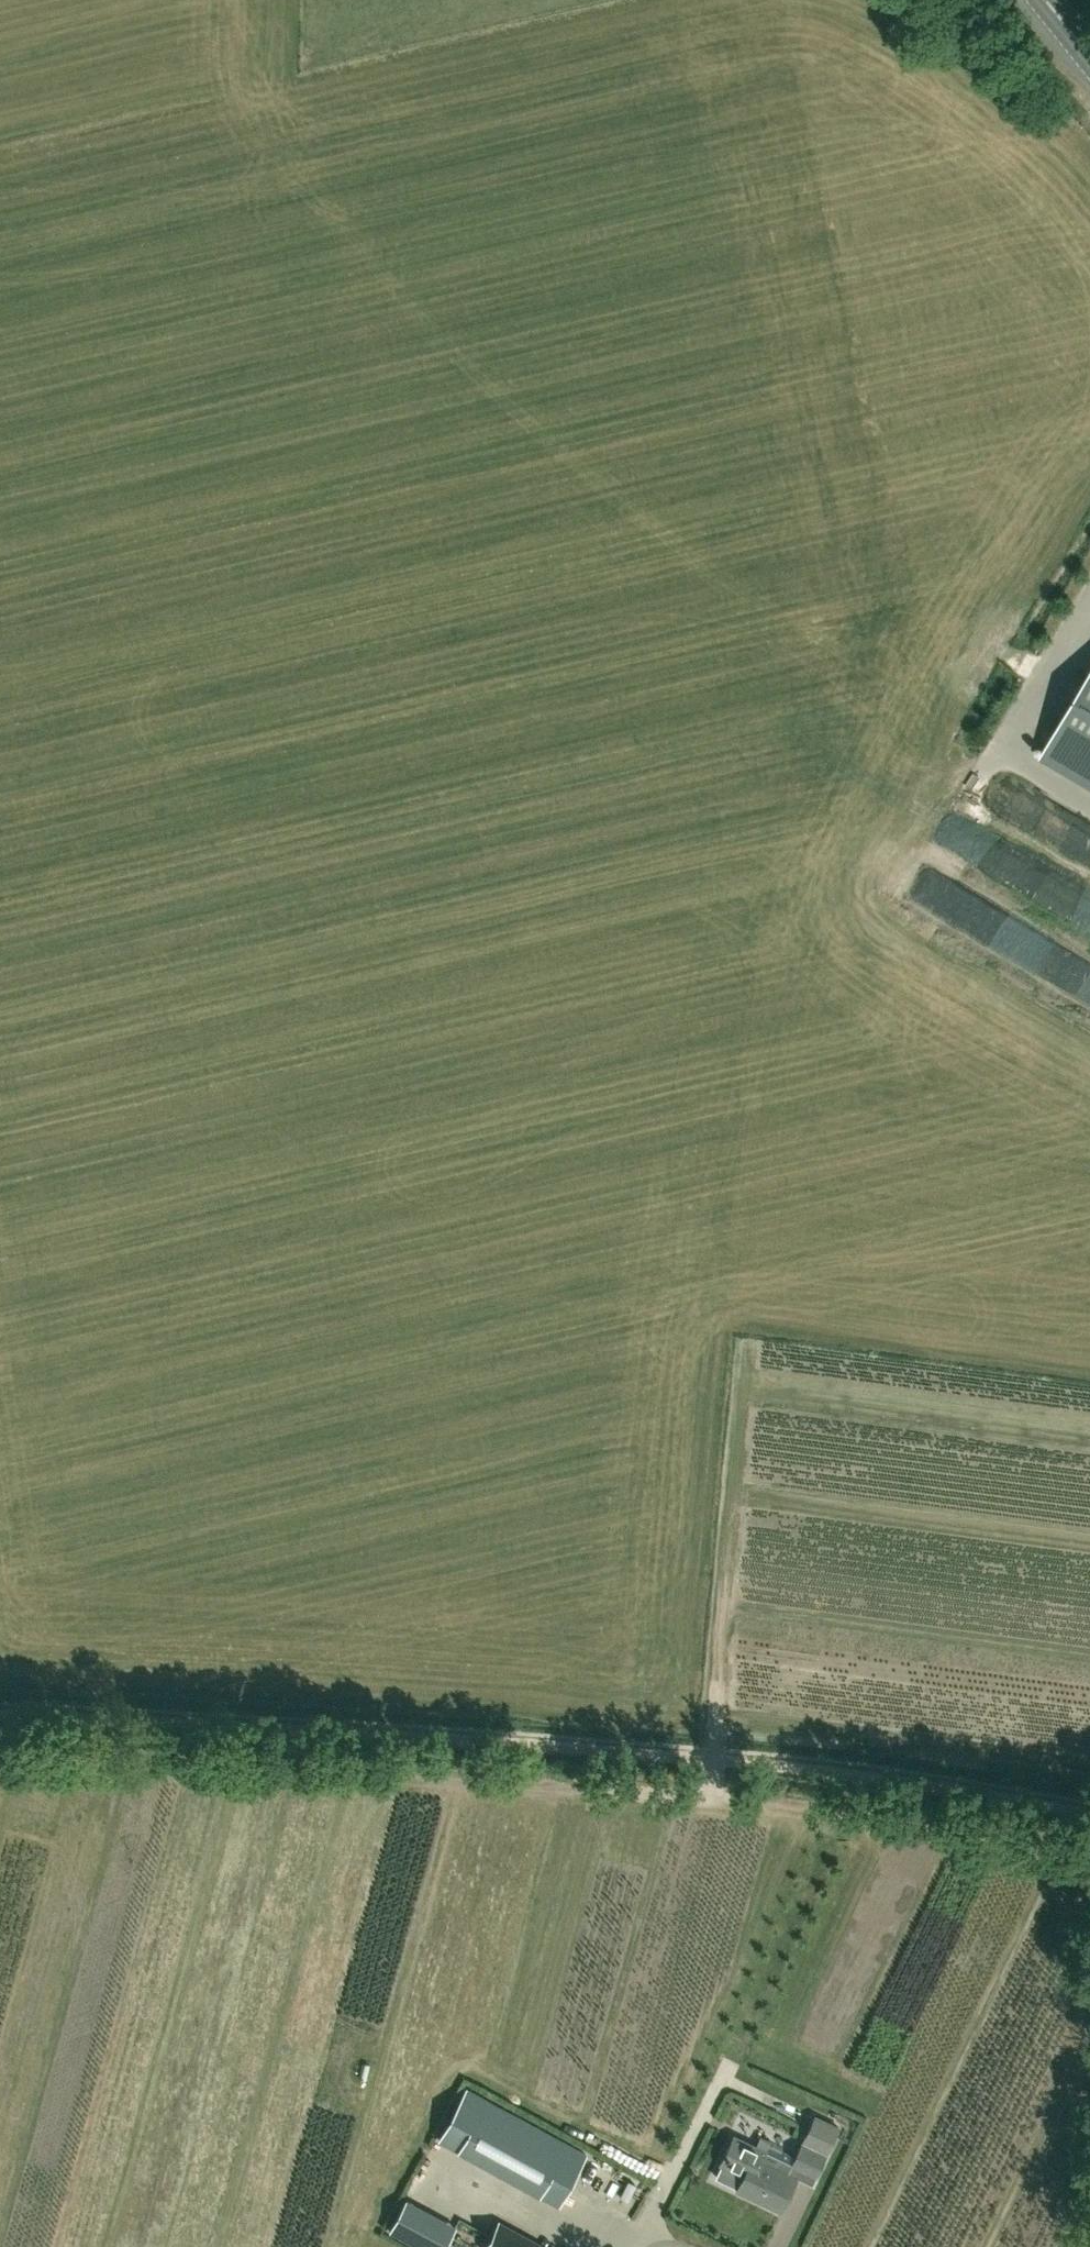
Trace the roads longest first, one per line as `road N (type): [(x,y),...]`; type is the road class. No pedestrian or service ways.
road 1 (track): [(1089,1816),(867,1777),(498,1743),(0,1715)]

